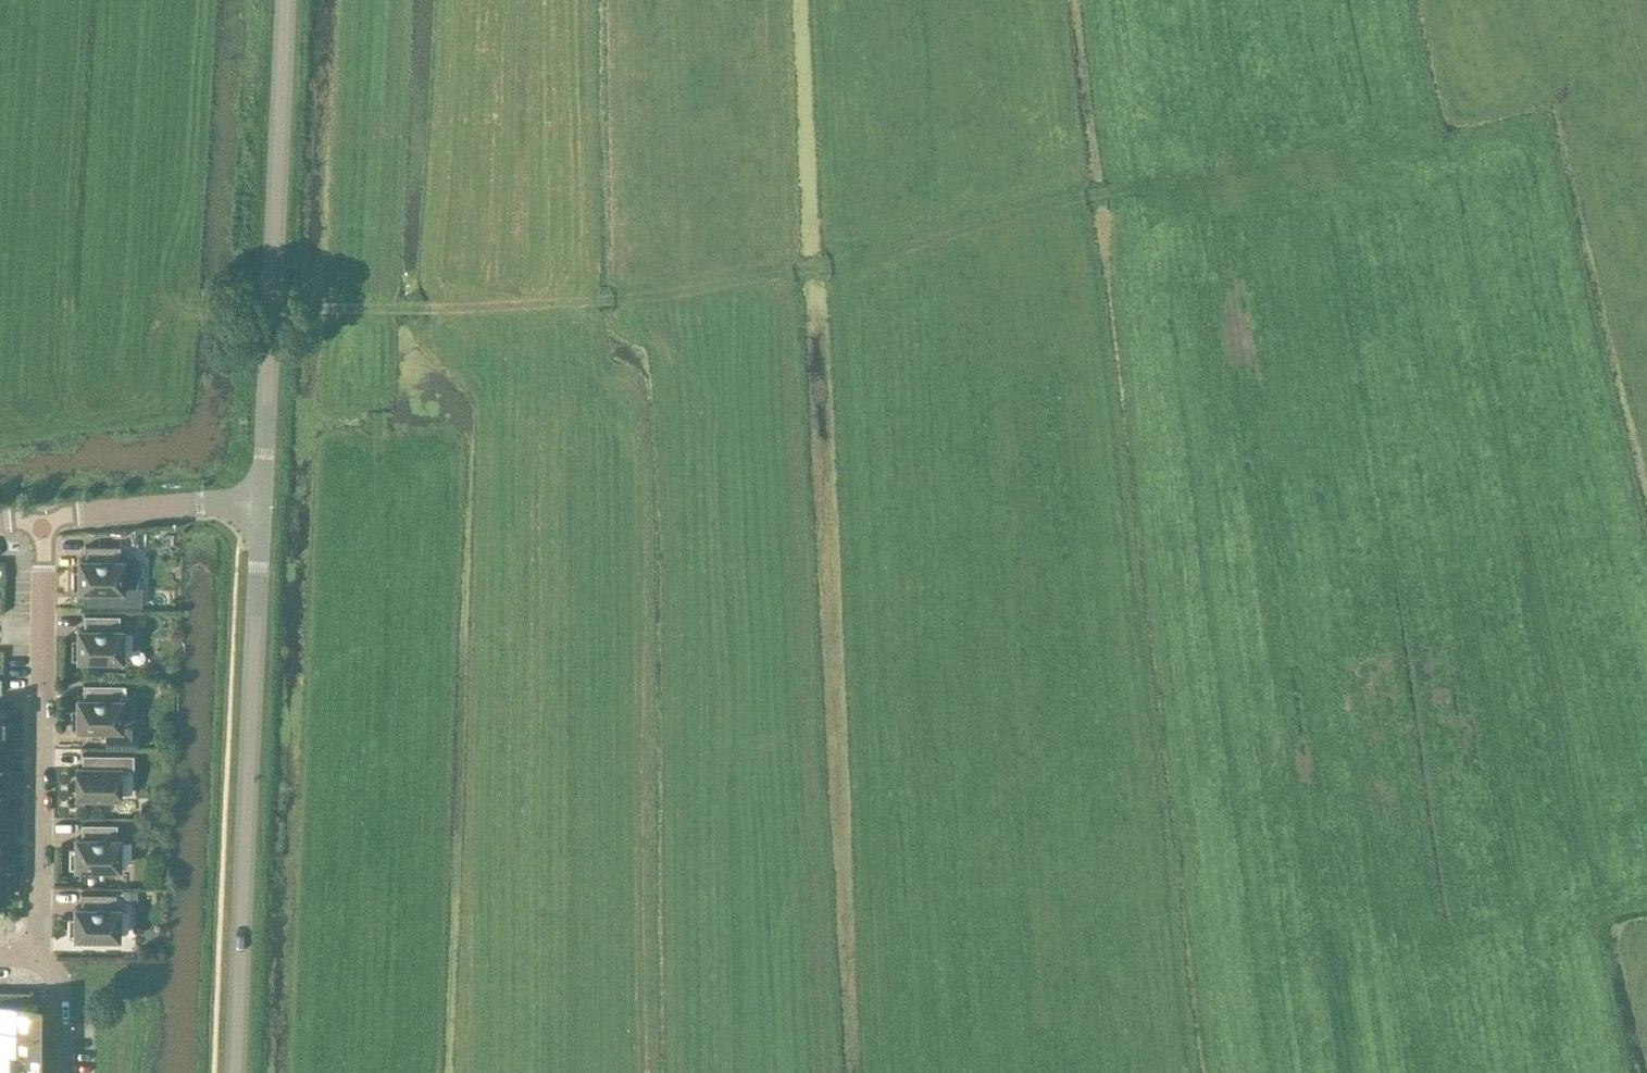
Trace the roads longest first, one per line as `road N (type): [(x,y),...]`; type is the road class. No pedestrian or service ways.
road 1 (track): [(270,308),(615,302),(816,267),(1073,200)]
road 2 (tertiary): [(261,501),(236,1072)]
road 3 (tertiary): [(283,0),(261,501)]
road 4 (residential): [(35,958),(43,518)]
road 5 (residential): [(261,501),(43,518)]

